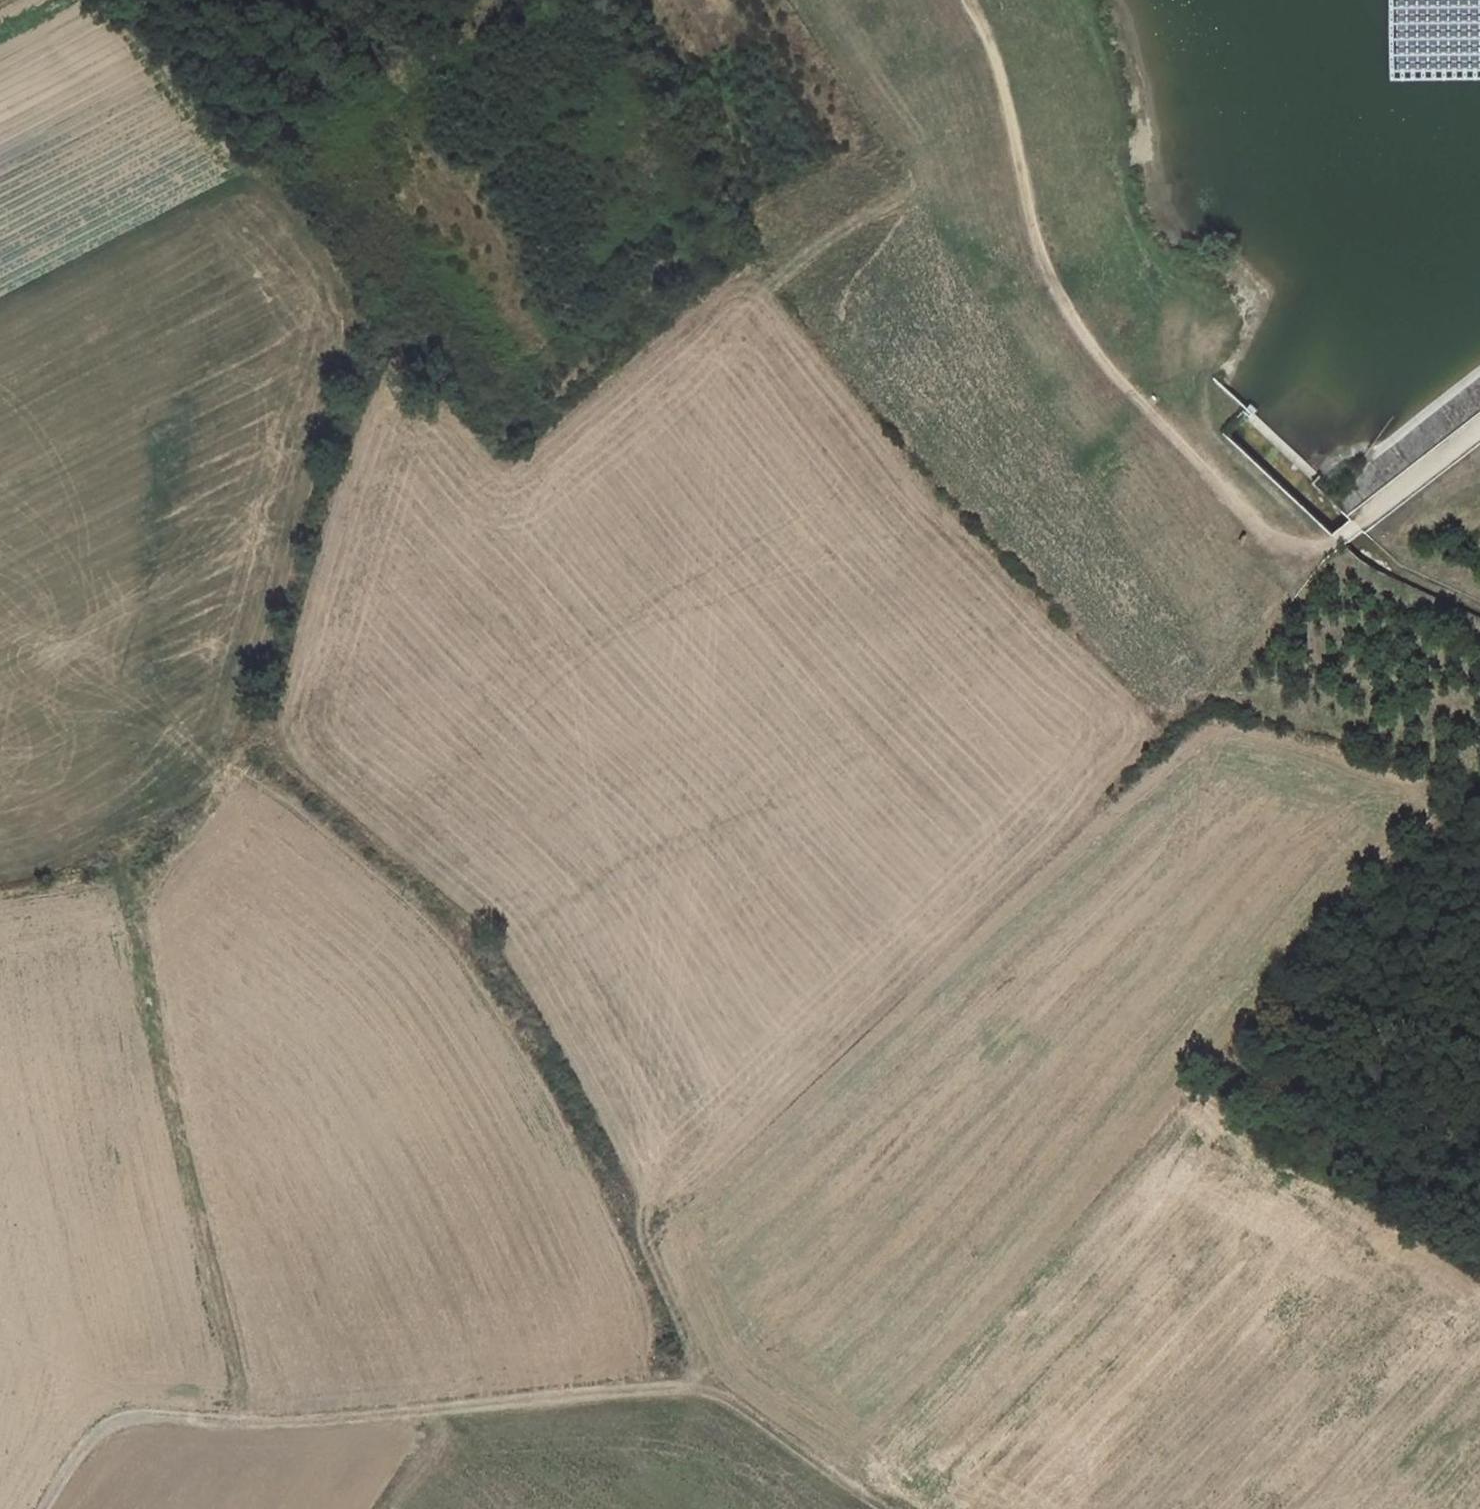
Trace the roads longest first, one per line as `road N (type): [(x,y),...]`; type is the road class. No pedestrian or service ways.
road 1 (track): [(1479,424),(1316,551),(1259,533),(1098,360),(1036,257),(967,0)]
road 2 (track): [(348,1422),(188,1428),(137,1414),(95,1436),(44,1508)]

